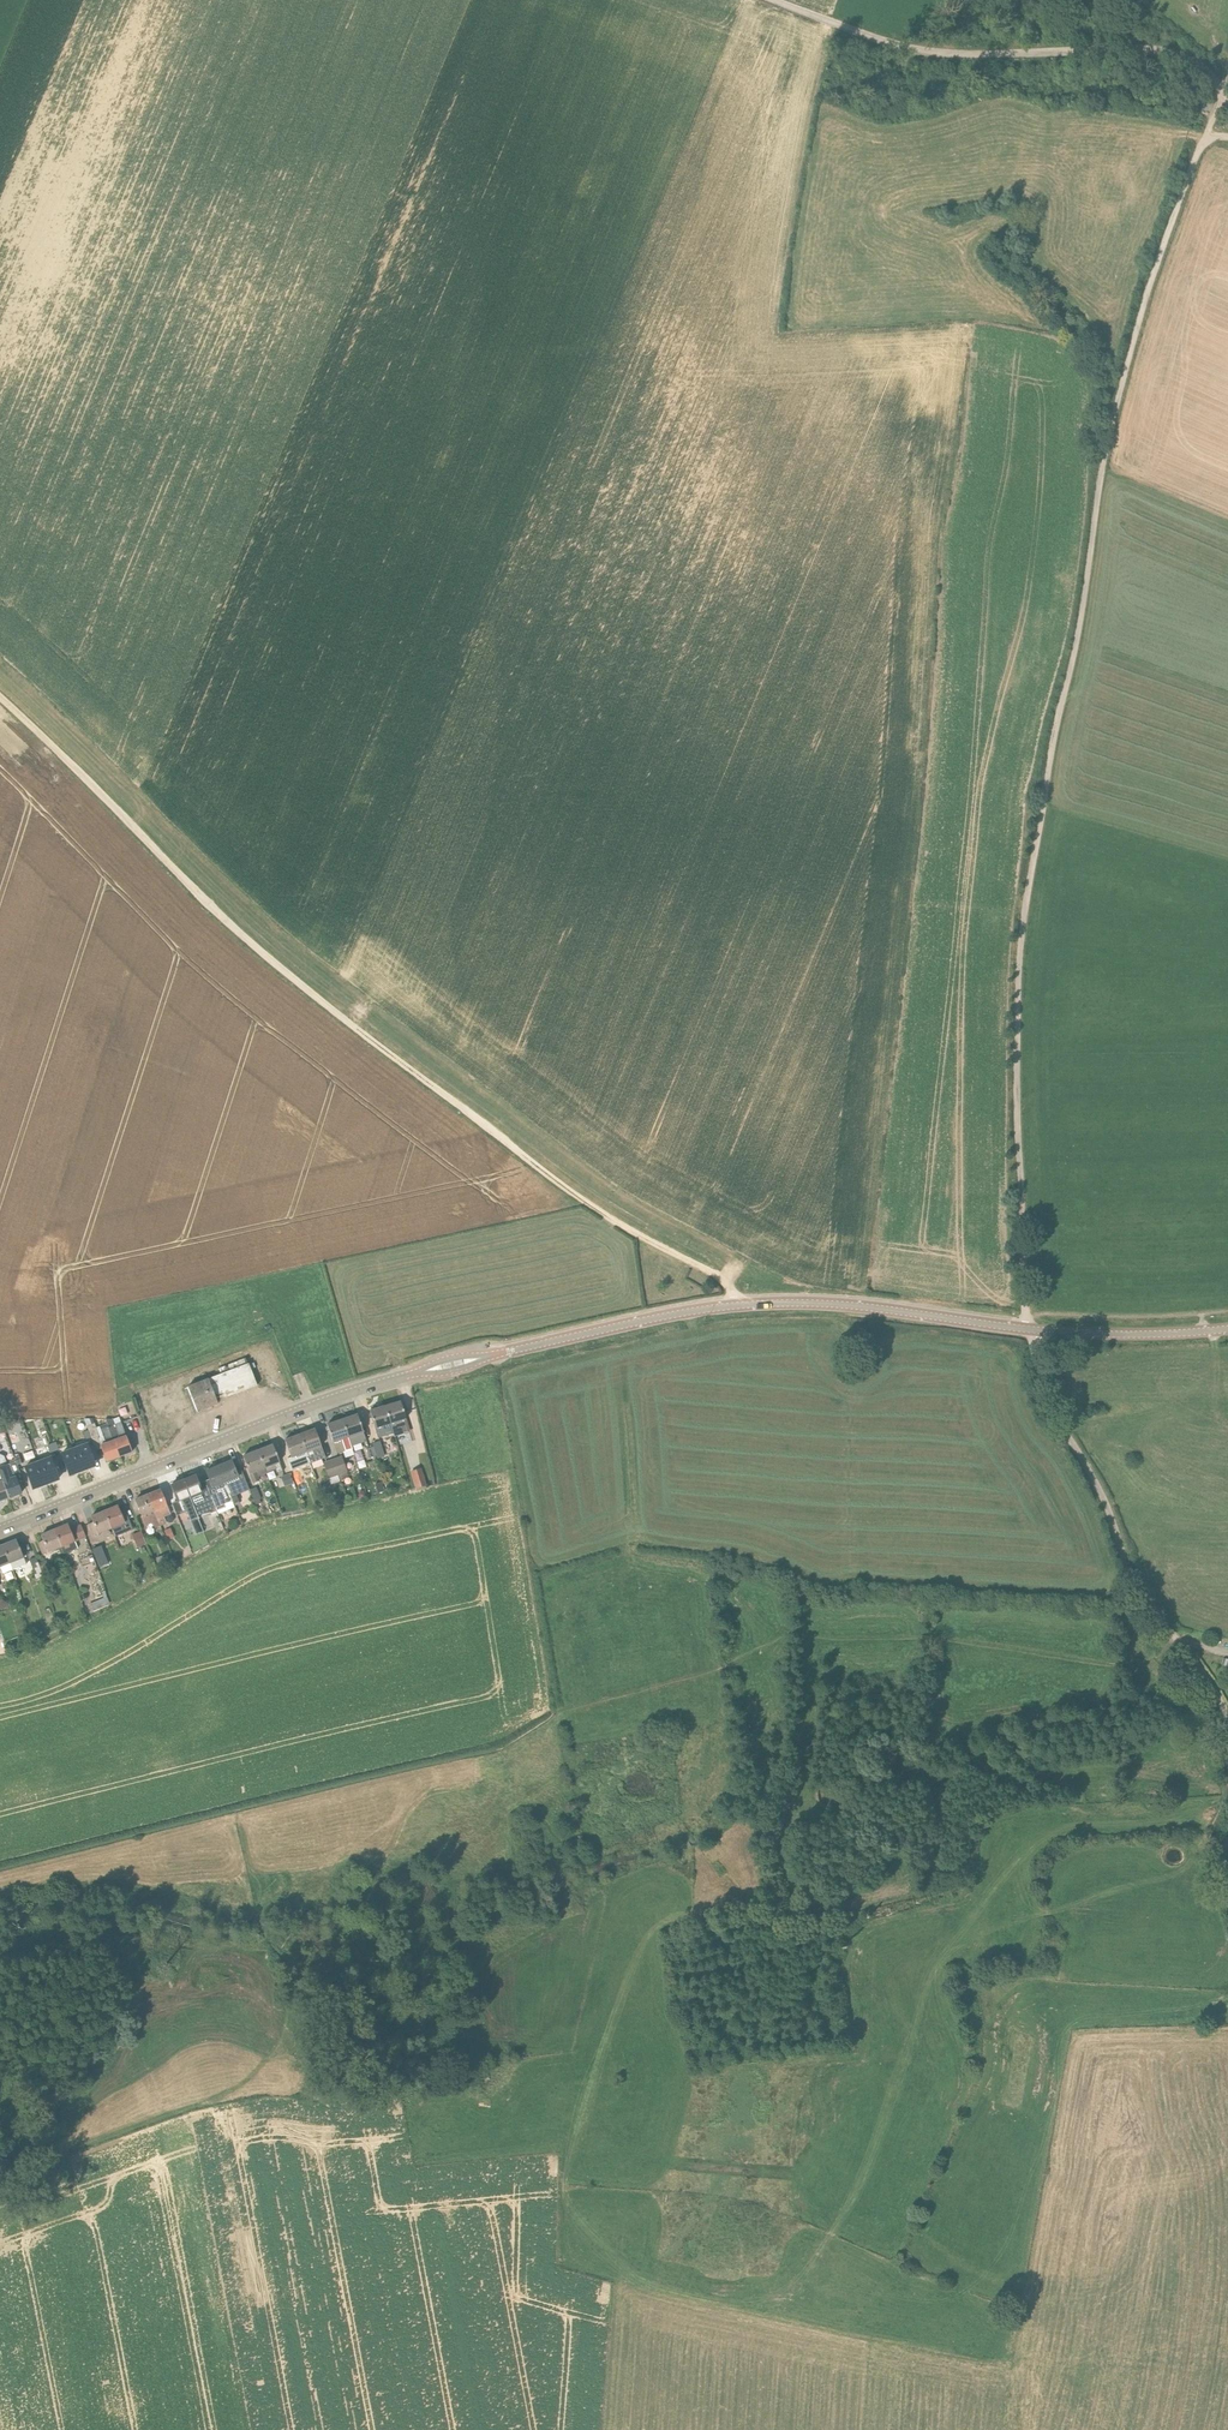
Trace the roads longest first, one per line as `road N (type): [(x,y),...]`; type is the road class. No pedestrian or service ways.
road 1 (track): [(1222,93),(1150,284),(1112,427),(1026,900),(1017,1111),(1027,1319)]
road 2 (track): [(734,1306),(726,1282),(595,1208),(265,956),(0,696)]
road 3 (tertiary): [(490,1355),(684,1312),(764,1303),(864,1306),(1033,1329)]
road 4 (track): [(772,0),(948,54),(1161,51),(1187,60),(1222,93)]
road 5 (unclassified): [(1033,1329),(1045,1397),(1101,1492),(1137,1583),(1227,1715)]
road 6 (tertiary): [(0,1529),(278,1417),(406,1376)]
road 7 (tertiary): [(1033,1329),(1227,1329)]

